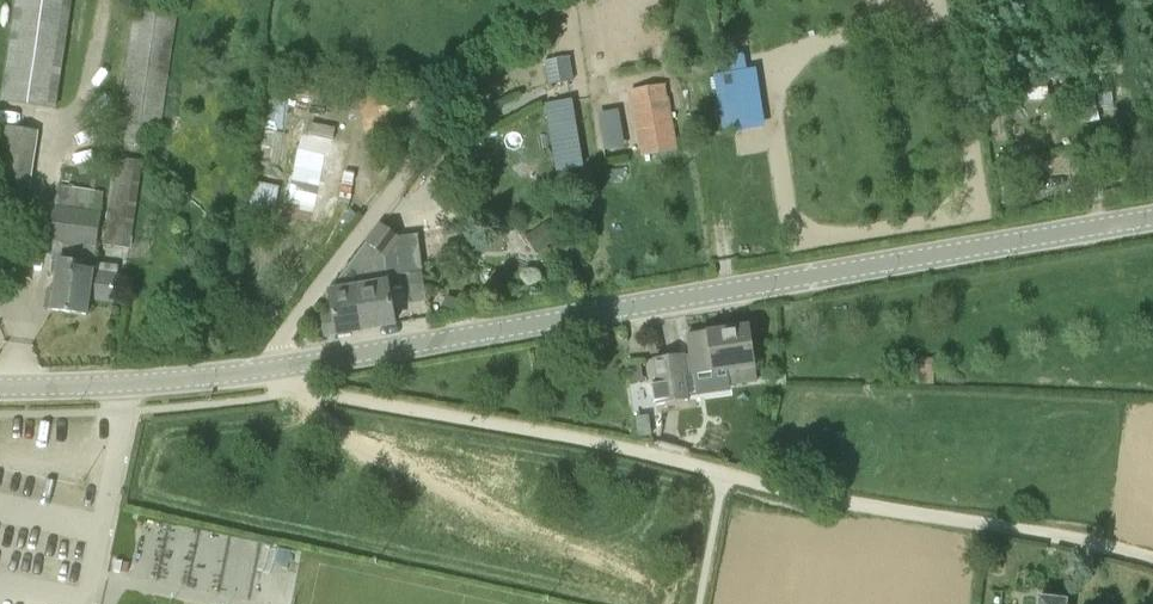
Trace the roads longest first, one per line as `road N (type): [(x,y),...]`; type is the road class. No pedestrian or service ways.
road 1 (tertiary): [(283,367),(1152,216)]
road 2 (track): [(283,367),(287,390),(522,427),(722,475)]
road 3 (track): [(283,367),(286,328),(536,0)]
road 4 (track): [(722,475),(1152,560)]
road 5 (tertiary): [(283,367),(0,387)]

